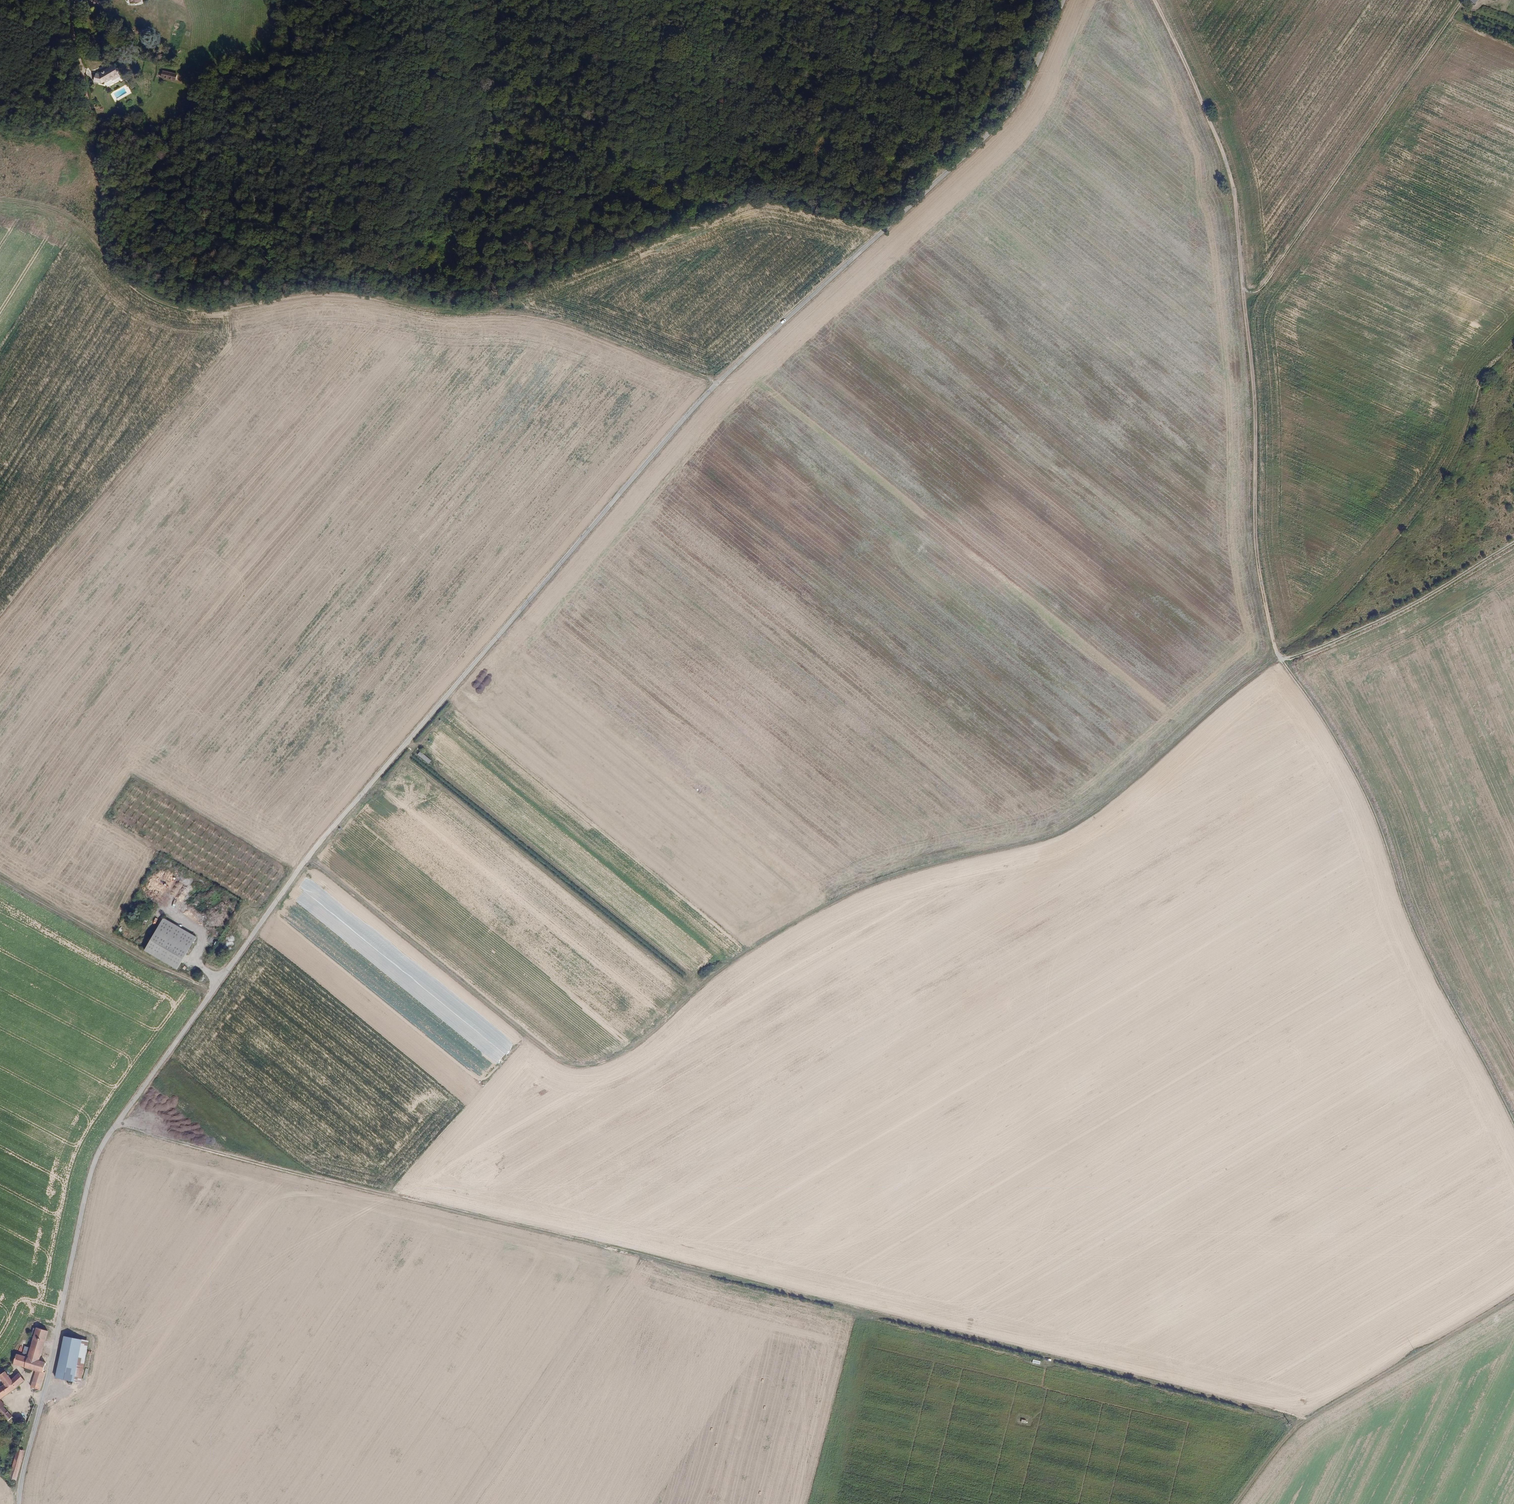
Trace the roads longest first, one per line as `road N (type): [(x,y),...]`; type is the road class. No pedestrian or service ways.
road 1 (unclassified): [(16,1503),(87,1179),(103,1142),(321,841),(717,384)]
road 2 (track): [(363,1194),(453,1099),(600,1056),(797,914),(865,885),(1064,834),(1269,666),(1375,622),(1513,543)]
road 3 (track): [(1302,1418),(112,1130)]
road 4 (track): [(1513,1122),(1427,958),(1359,779),(1276,650),(1259,568),(1255,392),(1233,183),(1154,0)]
road 5 (track): [(108,258),(169,302),(206,306),(337,290),(529,315),(589,331),(717,384)]
road 6 (residential): [(717,384),(1004,120),(1062,0)]
road 7 (track): [(1243,288),(1256,291),(1267,281),(1463,0)]
road 8 (track): [(1302,1418),(1513,1298)]
road 9 (track): [(0,878),(209,996)]
road 10 (track): [(108,258),(83,84)]
road 11 (track): [(108,258),(46,214),(0,209)]

